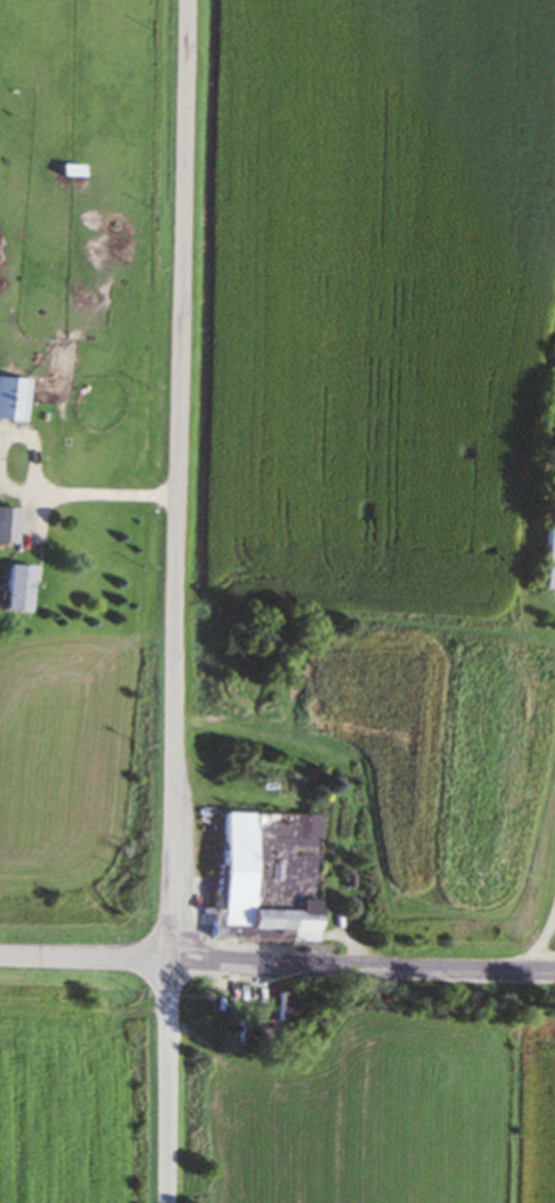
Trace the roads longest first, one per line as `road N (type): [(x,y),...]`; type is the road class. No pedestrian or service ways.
road 1 (residential): [(168,1202),(189,0)]
road 2 (residential): [(0,957),(554,972)]

